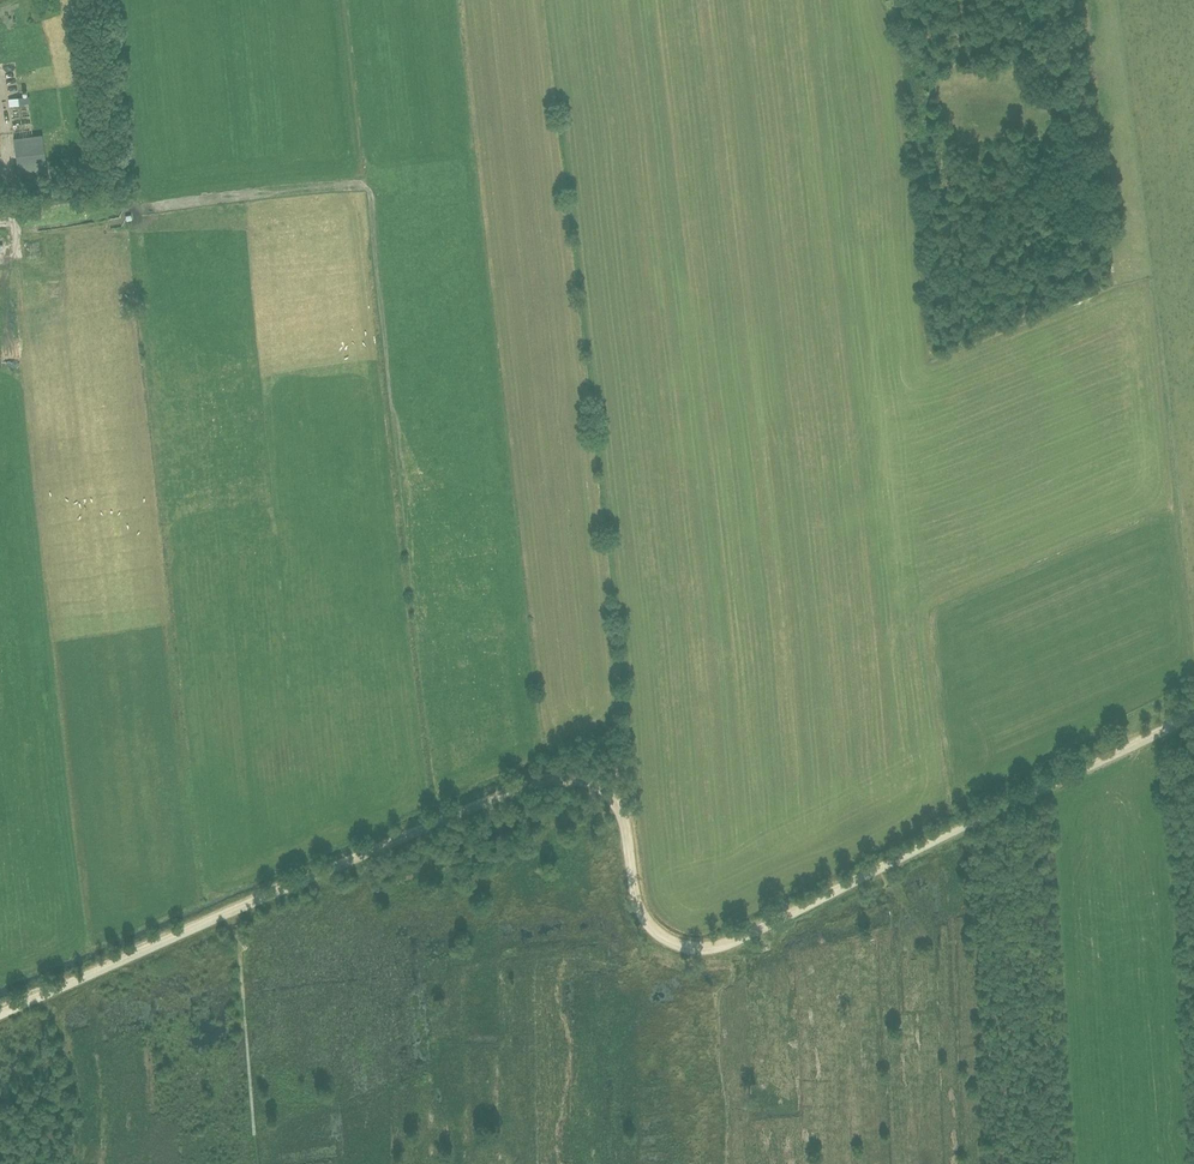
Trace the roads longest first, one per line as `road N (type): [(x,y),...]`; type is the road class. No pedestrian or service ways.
road 1 (track): [(1193,707),(706,943),(667,938),(643,913),(616,798),(586,770),(562,767),(236,907)]
road 2 (track): [(236,907),(0,1010)]

